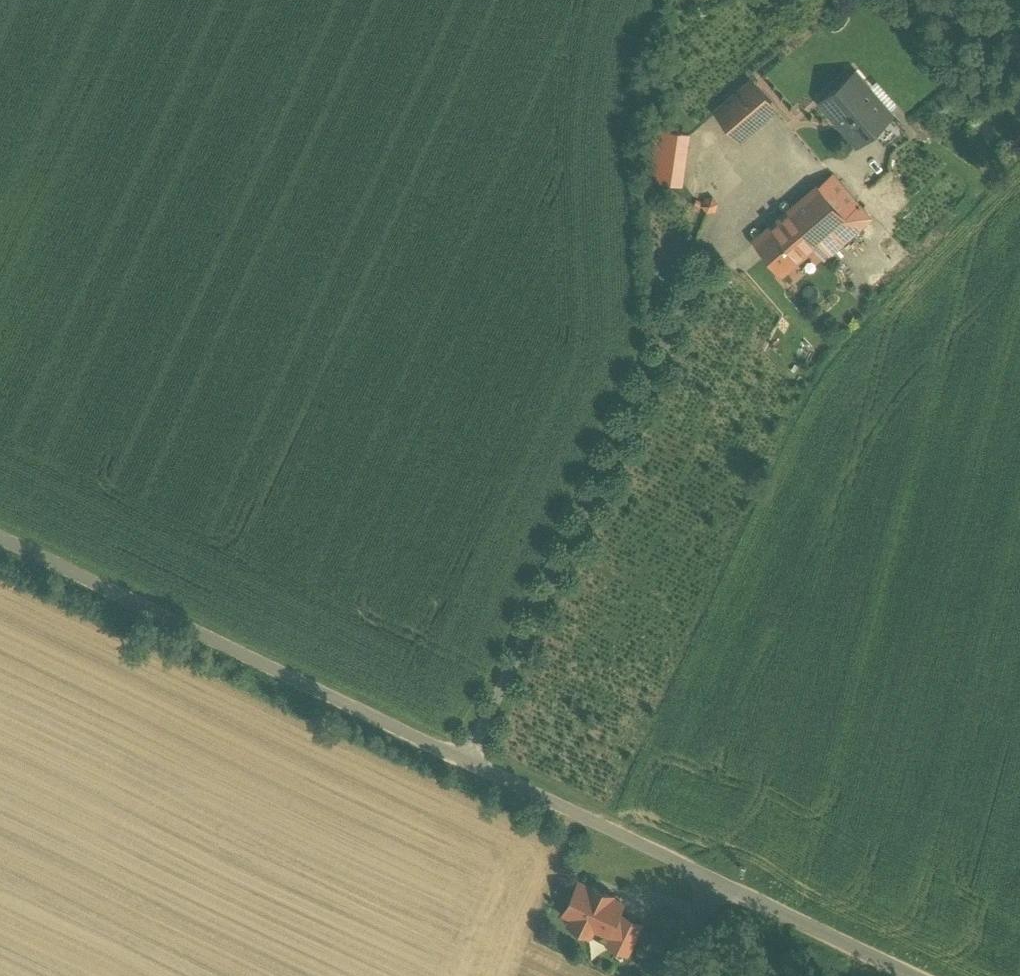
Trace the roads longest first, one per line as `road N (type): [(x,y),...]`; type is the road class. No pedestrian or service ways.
road 1 (unclassified): [(911,975),(0,538)]

